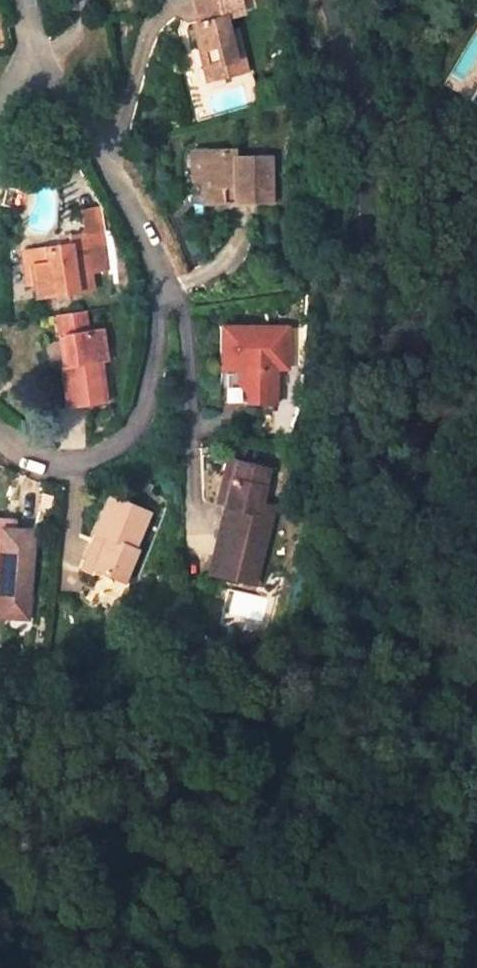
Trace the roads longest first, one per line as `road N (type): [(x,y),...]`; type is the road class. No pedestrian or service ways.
road 1 (residential): [(37,44),(163,282),(145,407),(104,454),(44,465),(0,441)]
road 2 (residential): [(321,0),(362,158),(369,312),(415,317),(476,237)]

